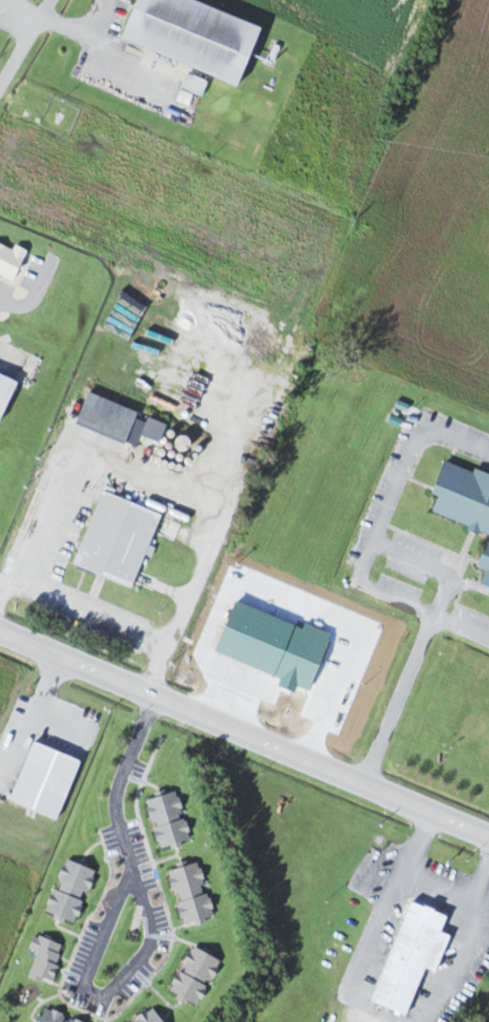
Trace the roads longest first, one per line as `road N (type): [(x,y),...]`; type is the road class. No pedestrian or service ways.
road 1 (secondary): [(488,836),(0,630)]
road 2 (residential): [(154,697),(118,793),(155,930),(152,945),(107,996),(90,988),(89,976),(124,889),(137,876)]

